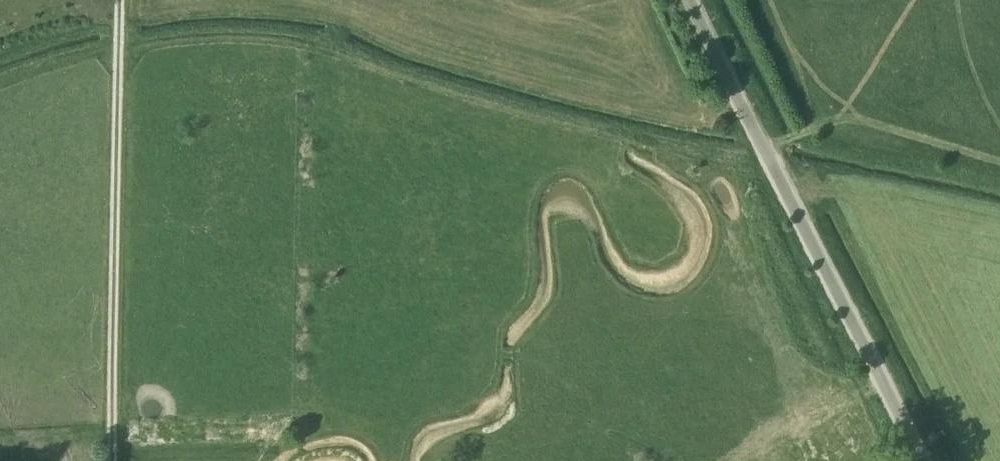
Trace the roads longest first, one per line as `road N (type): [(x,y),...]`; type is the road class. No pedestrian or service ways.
road 1 (unclassified): [(919,460),(686,0)]

